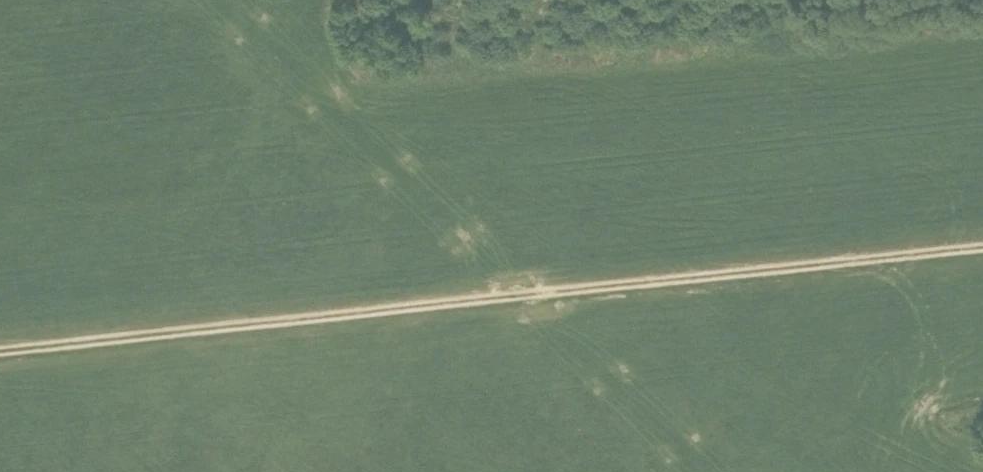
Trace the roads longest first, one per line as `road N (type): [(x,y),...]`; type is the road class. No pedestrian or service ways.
road 1 (track): [(982,246),(0,351)]

